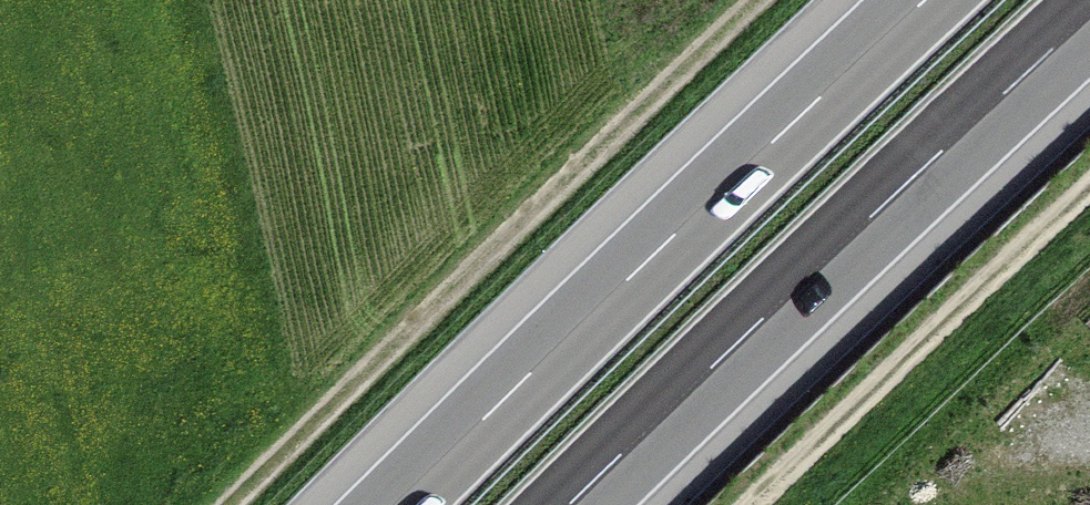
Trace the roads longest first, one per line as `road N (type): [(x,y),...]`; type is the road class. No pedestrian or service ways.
road 1 (motorway): [(925,0),(396,504)]
road 2 (track): [(757,0),(231,504)]
road 3 (motorway): [(569,504),(1089,15)]
road 4 (track): [(755,504),(1089,188)]

